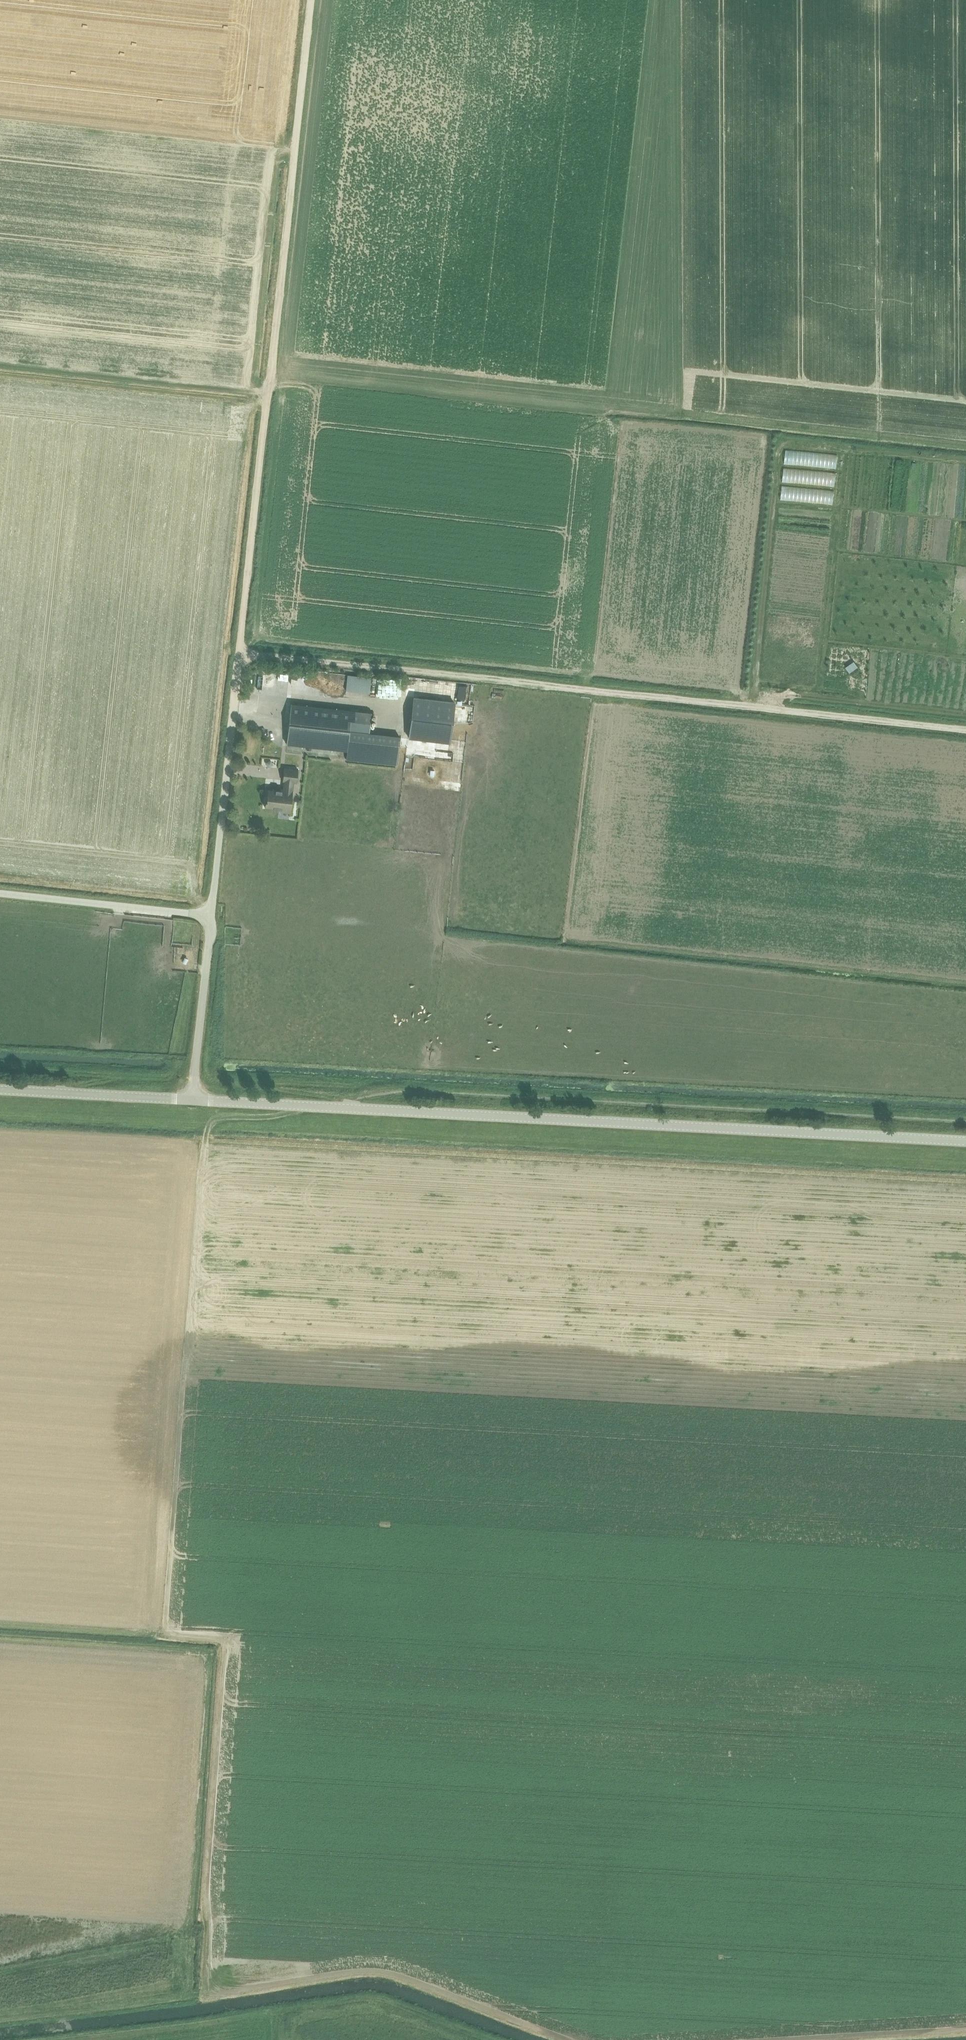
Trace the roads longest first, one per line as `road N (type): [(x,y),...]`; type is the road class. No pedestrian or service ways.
road 1 (track): [(309,0),(239,651),(965,730)]
road 2 (tertiary): [(965,1142),(192,1099)]
road 3 (residential): [(239,651),(212,916)]
road 4 (unclassified): [(212,916),(0,893)]
road 5 (tertiary): [(192,1099),(0,1090)]
road 6 (unclassified): [(192,1099),(212,916)]

